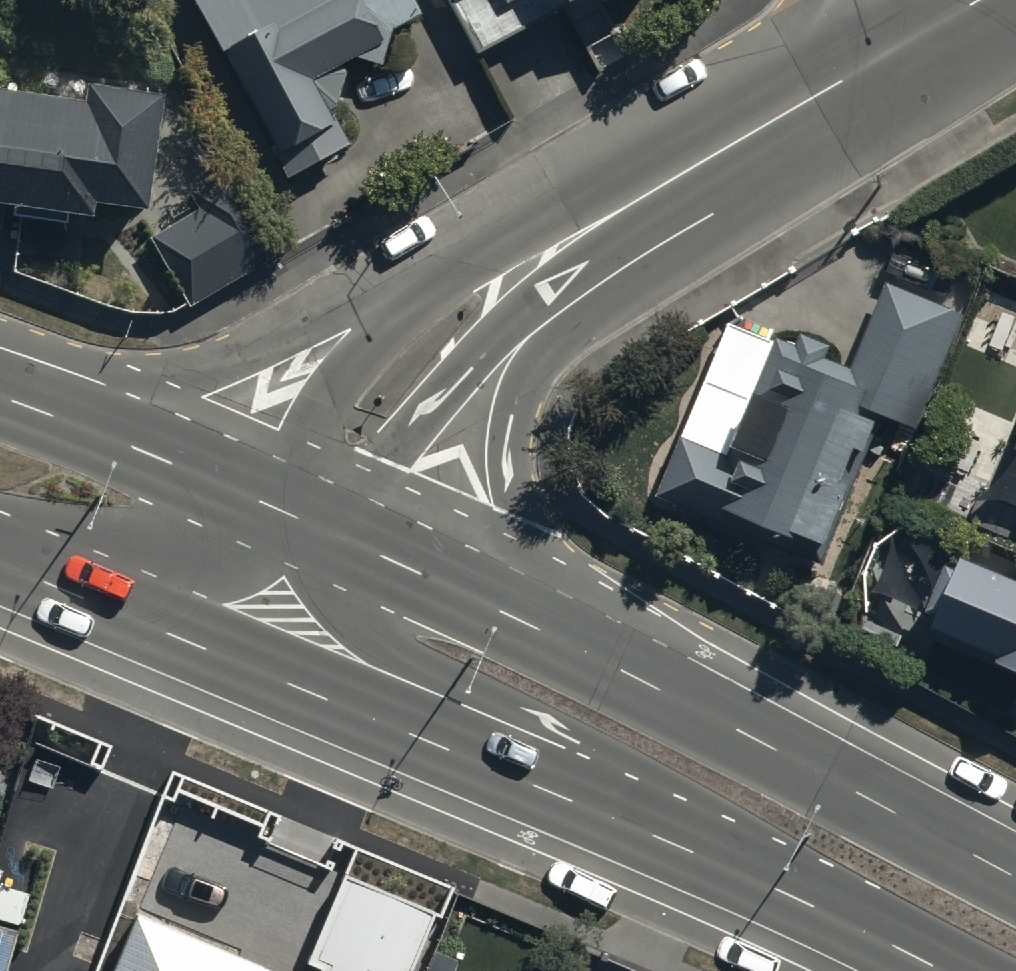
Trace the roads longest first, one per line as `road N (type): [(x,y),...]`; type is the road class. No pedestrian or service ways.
road 1 (primary): [(310,526),(528,627),(1015,877)]
road 2 (tertiary): [(310,526),(365,424),(466,320),(572,243),(899,55)]
road 3 (primary): [(941,970),(491,764),(256,667)]
road 4 (primary): [(0,400),(310,526)]
road 5 (primary): [(256,667),(0,563)]
road 6 (tertiary): [(256,667),(310,526)]

